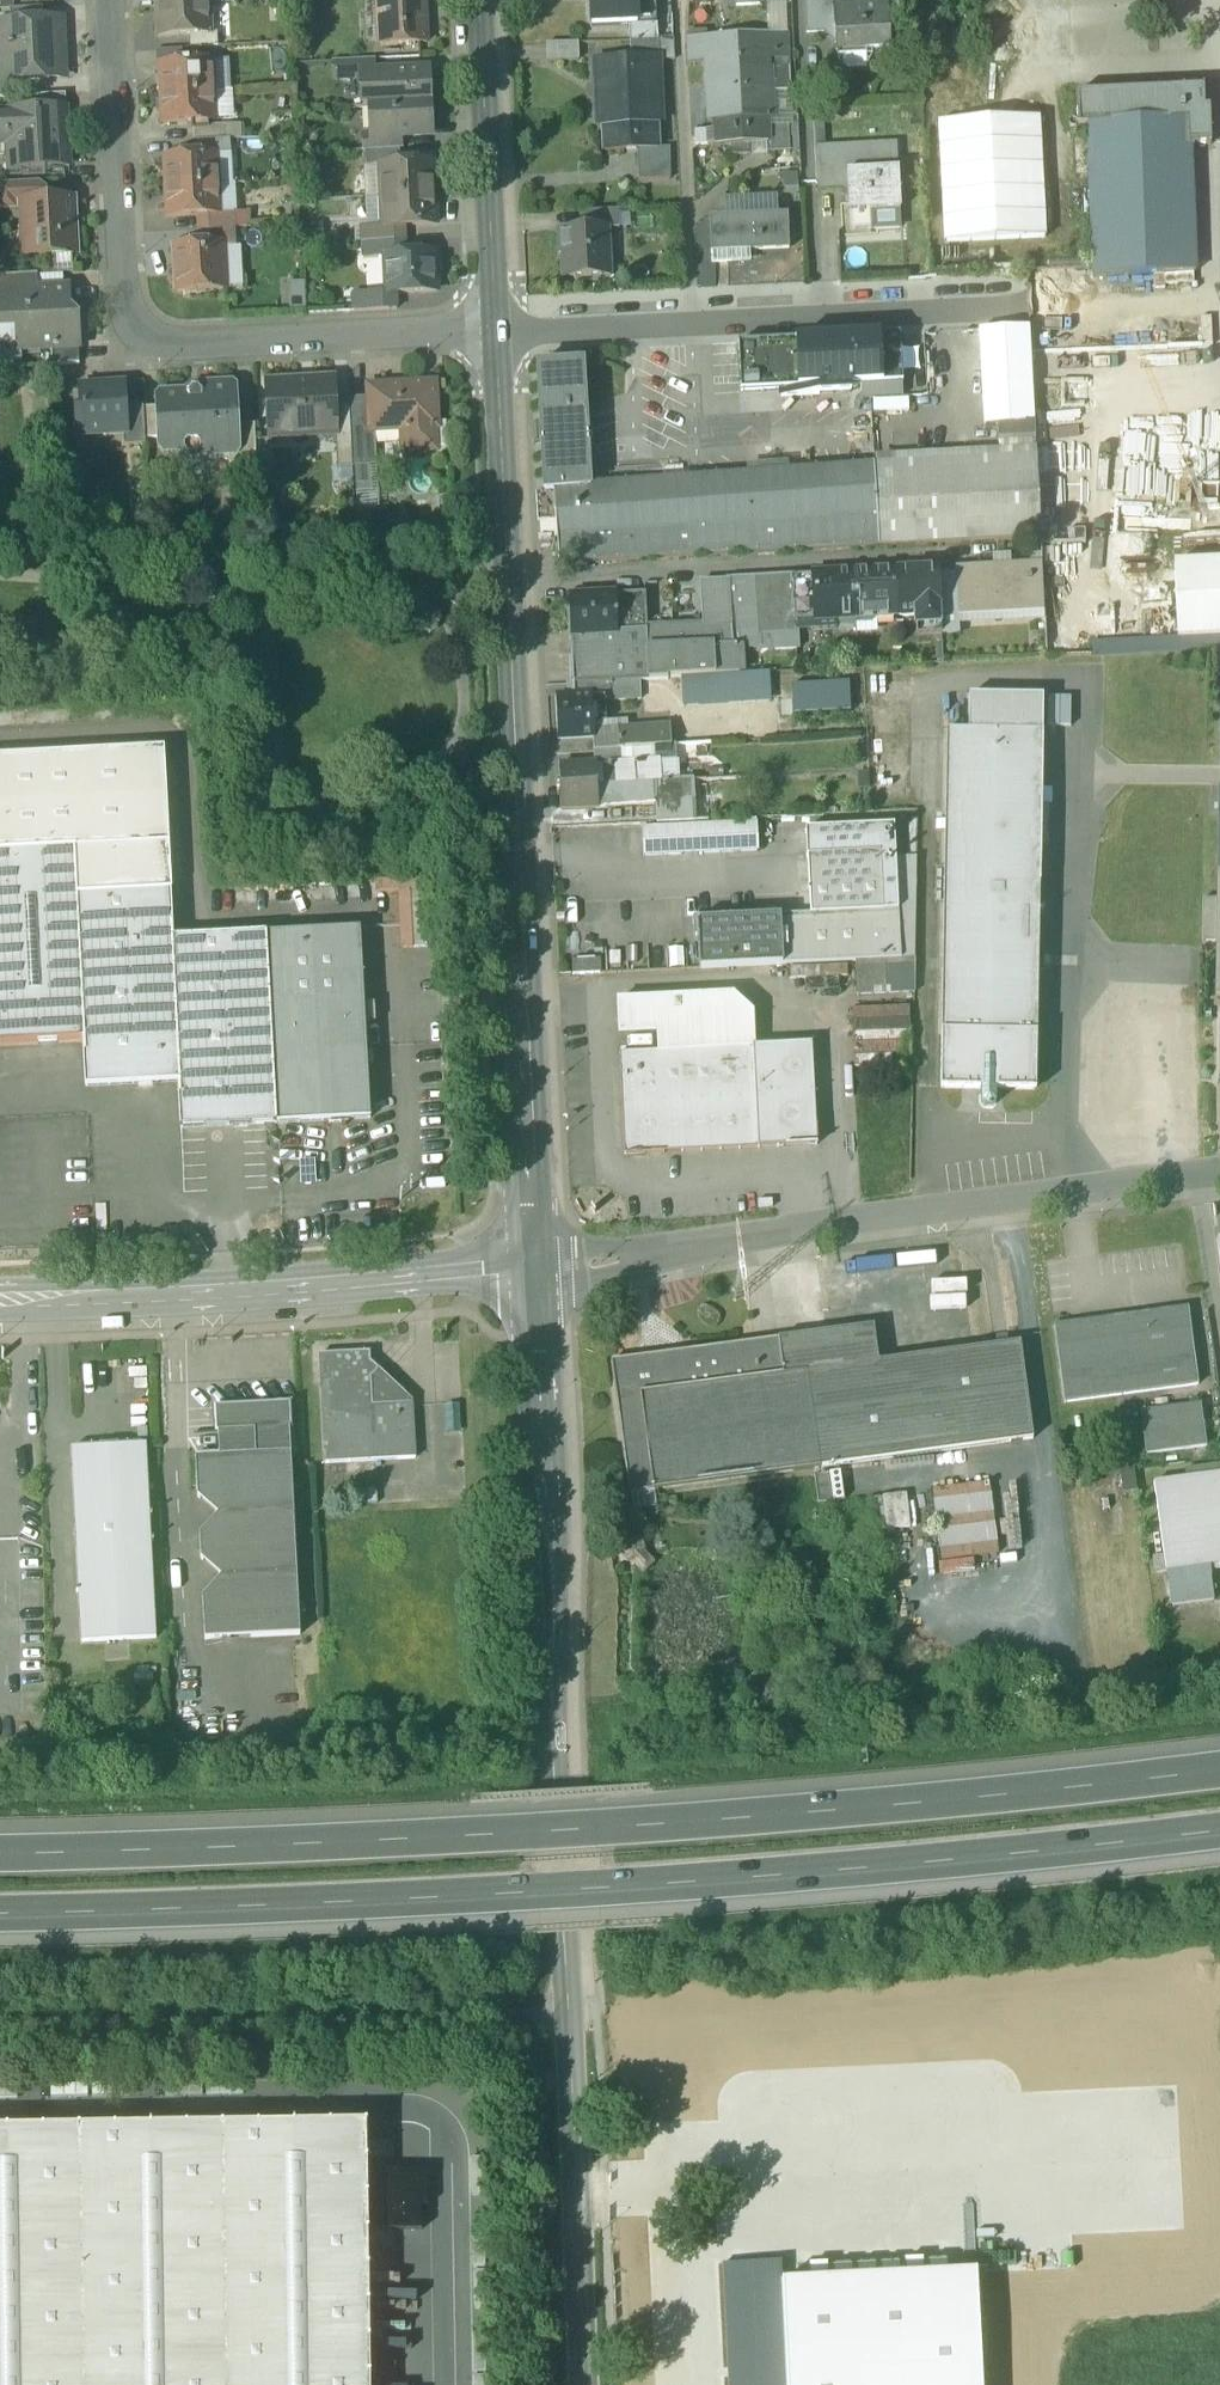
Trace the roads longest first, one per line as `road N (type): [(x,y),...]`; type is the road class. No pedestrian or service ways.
road 1 (motorway): [(0,1920),(655,1892),(1219,1837)]
road 2 (motorway): [(1219,1777),(646,1832),(0,1860)]
road 3 (tertiary): [(530,1271),(588,2384)]
road 4 (residential): [(494,328),(530,1271)]
road 5 (residential): [(494,328),(130,351),(109,0)]
road 6 (unclassified): [(530,1271),(1219,1171)]
road 7 (track): [(0,2041),(566,2011)]
road 8 (tertiary): [(0,1305),(530,1271)]
road 9 (residential): [(1020,303),(494,328)]
road 10 (residential): [(480,0),(494,328)]

